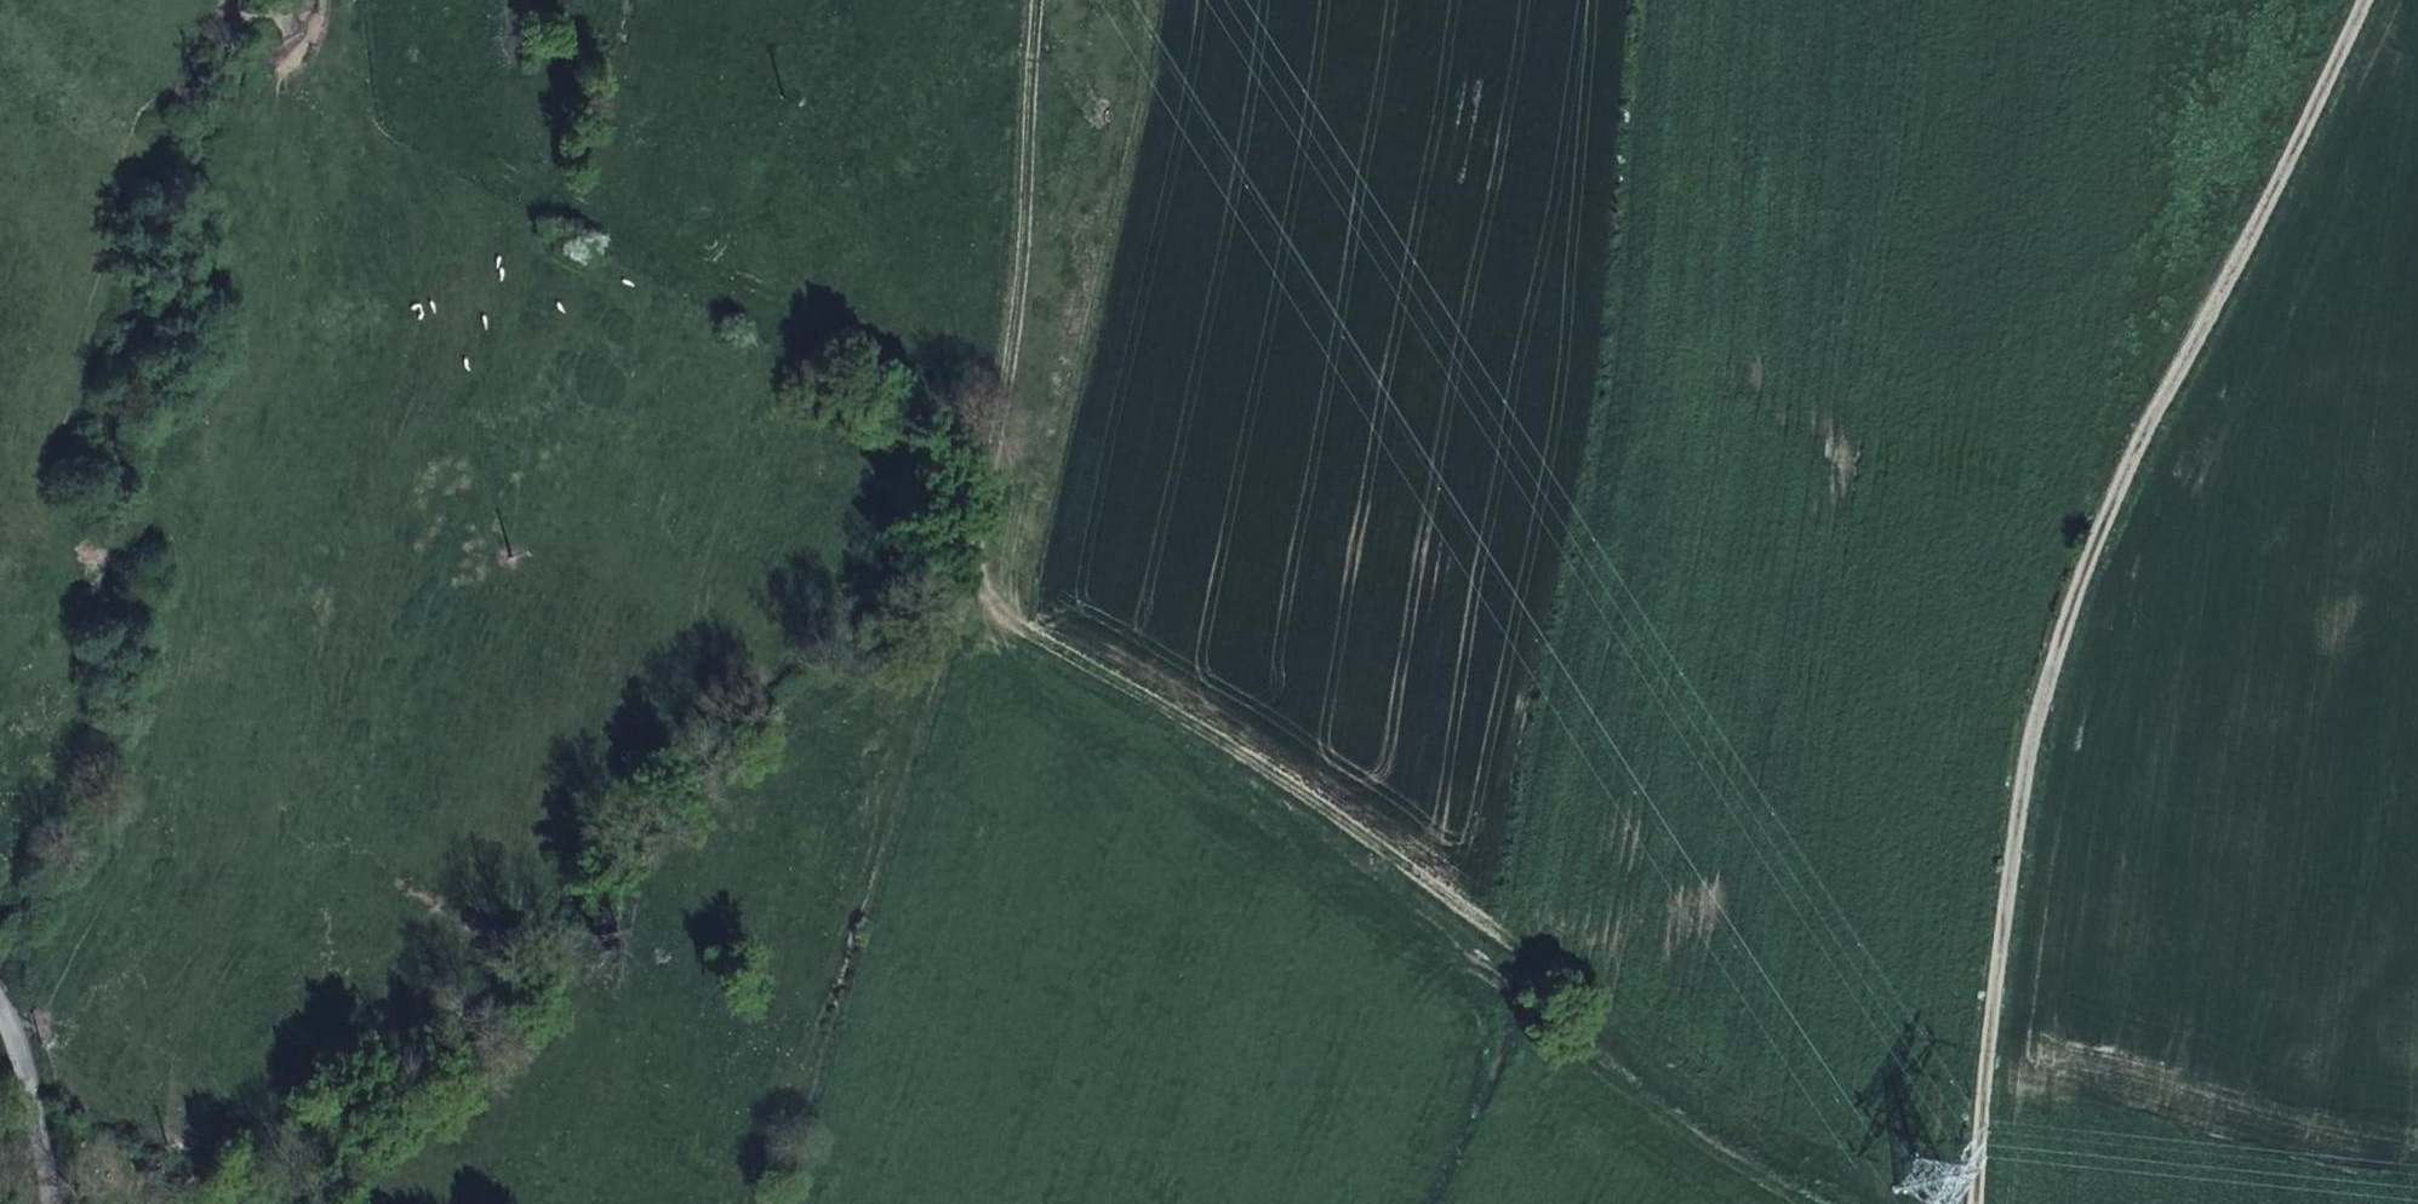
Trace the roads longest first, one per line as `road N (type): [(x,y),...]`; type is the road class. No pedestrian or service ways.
road 1 (track): [(2365,0),(2339,69),(2108,526),(2024,788),(1979,1203)]
road 2 (residential): [(0,993),(31,1048),(60,1203)]

